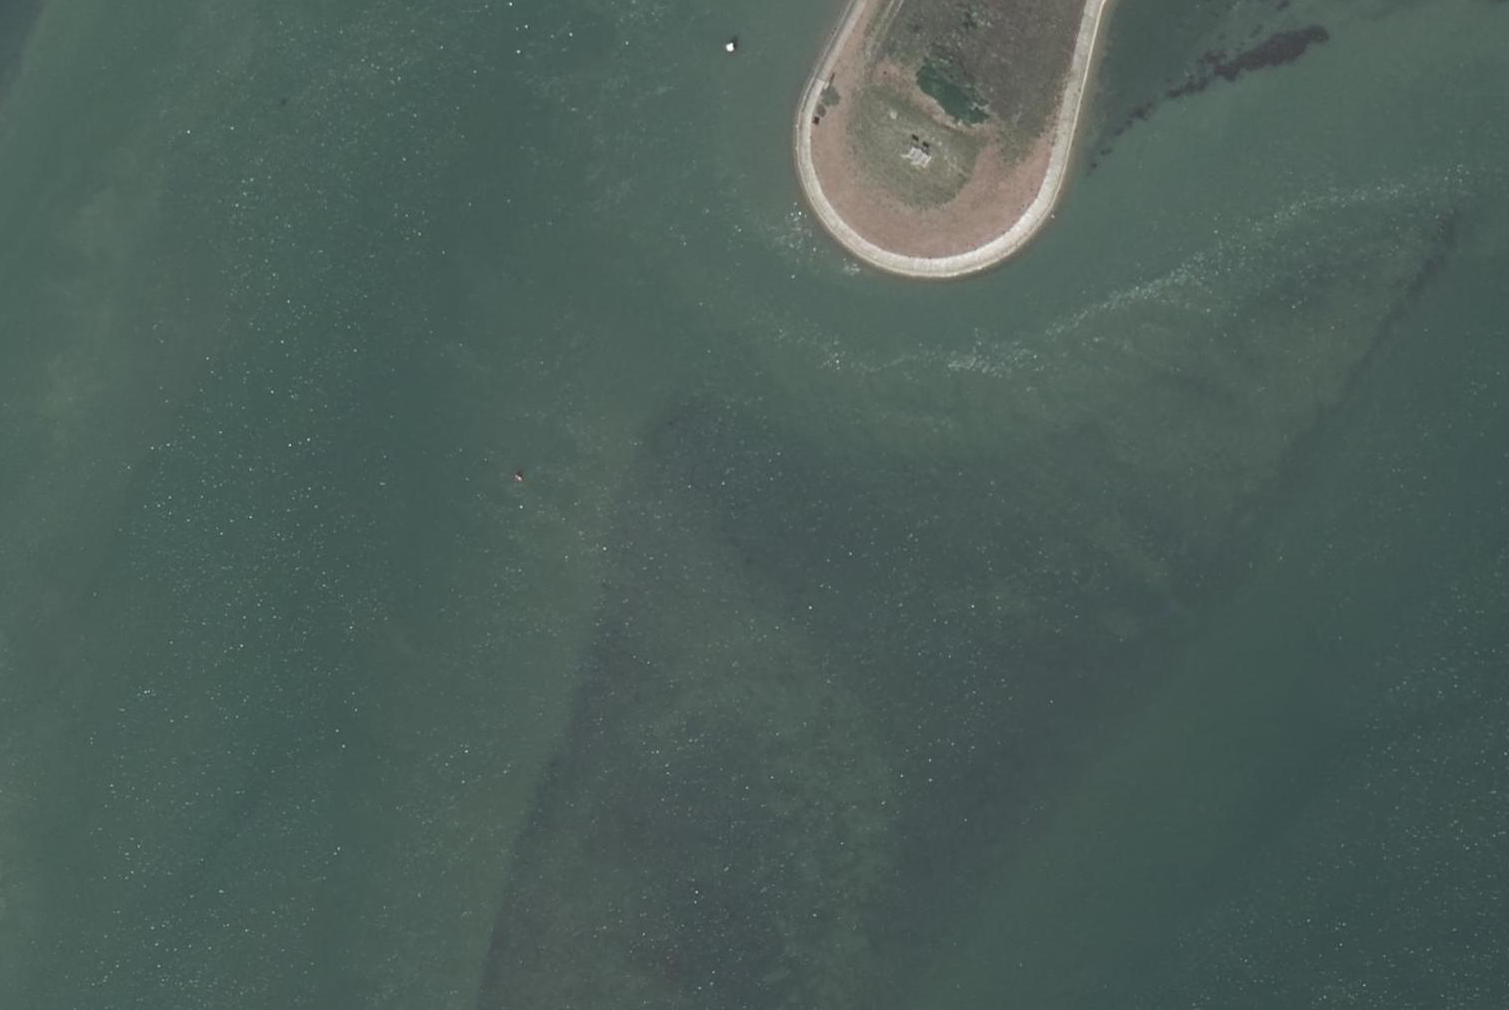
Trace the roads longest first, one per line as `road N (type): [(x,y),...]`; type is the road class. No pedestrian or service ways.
road 1 (track): [(864,98),(957,156),(956,180),(928,197),(897,186),(866,144)]
road 2 (track): [(866,144),(864,98),(902,0)]

